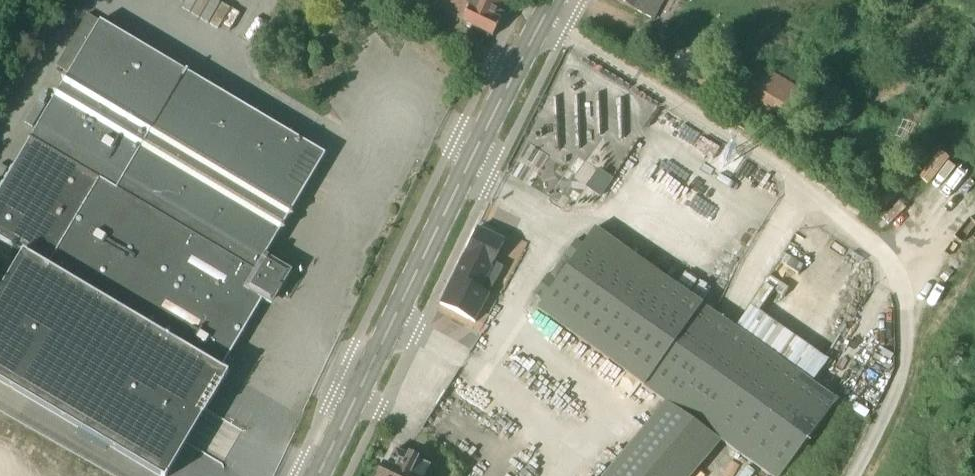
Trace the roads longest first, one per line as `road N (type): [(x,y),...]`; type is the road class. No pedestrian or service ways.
road 1 (secondary): [(328,475),(564,0)]

